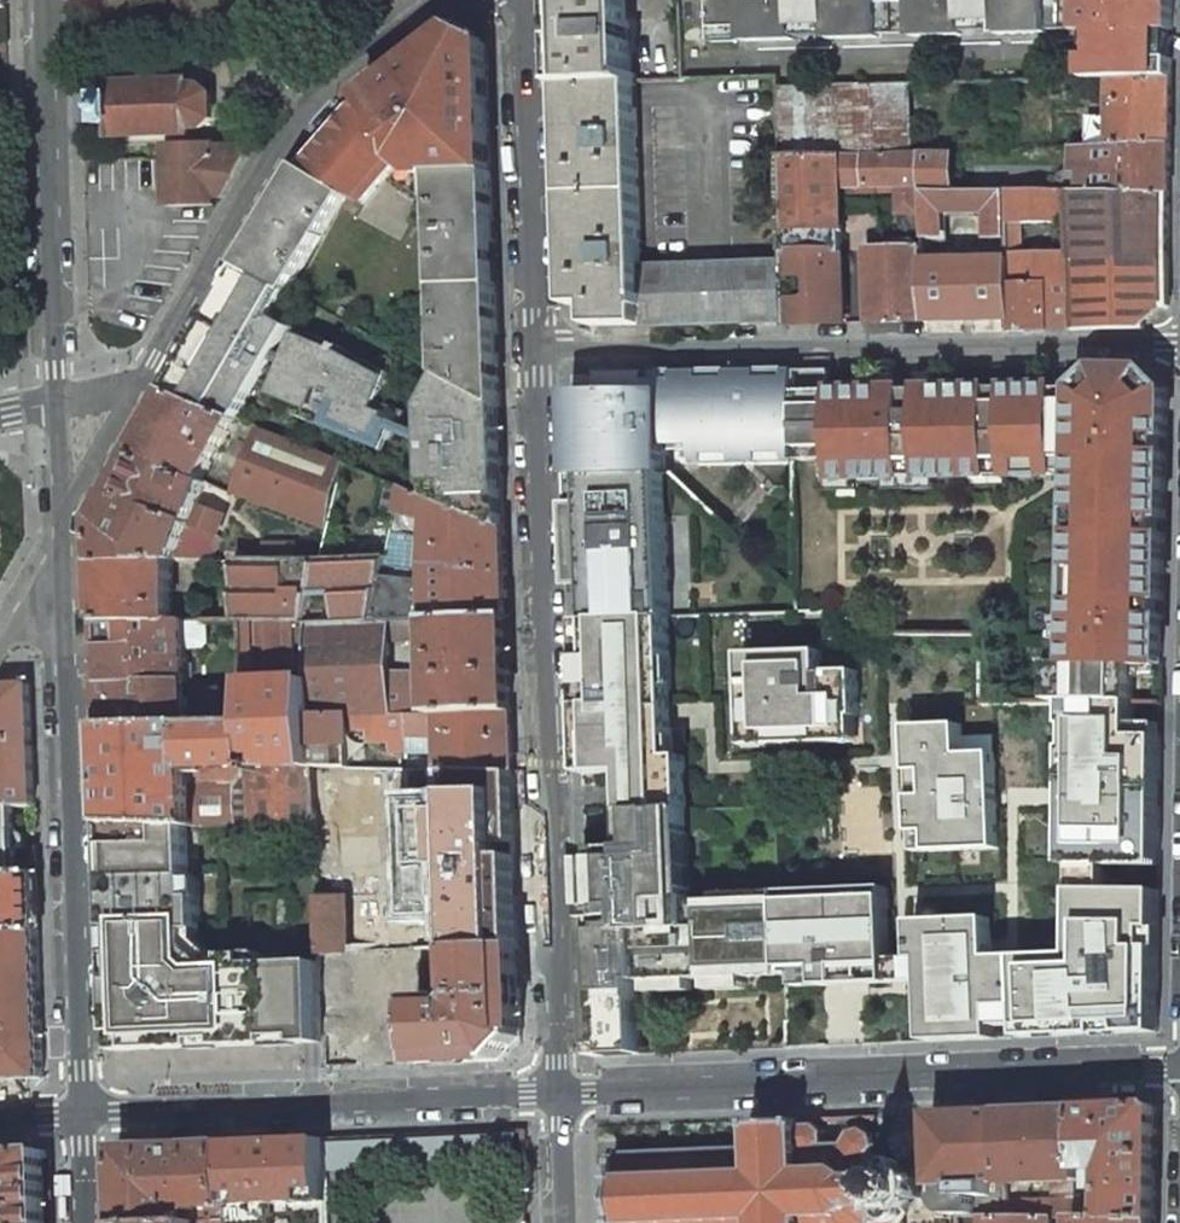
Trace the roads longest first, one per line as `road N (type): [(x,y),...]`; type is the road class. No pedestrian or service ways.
road 1 (residential): [(535,350),(561,1094)]
road 2 (residential): [(63,539),(152,360),(277,158),(319,99),(435,0)]
road 3 (residential): [(1179,345),(535,350)]
road 4 (tertiary): [(1179,1069),(561,1094)]
road 5 (residential): [(84,1113),(63,539)]
road 6 (tertiary): [(561,1094),(84,1113)]
road 7 (residential): [(59,403),(46,0)]
road 8 (residential): [(522,0),(535,350)]
road 9 (residential): [(63,539),(59,403)]
road 10 (residential): [(561,1094),(566,1222)]
road 11 (residential): [(0,646),(63,539)]

